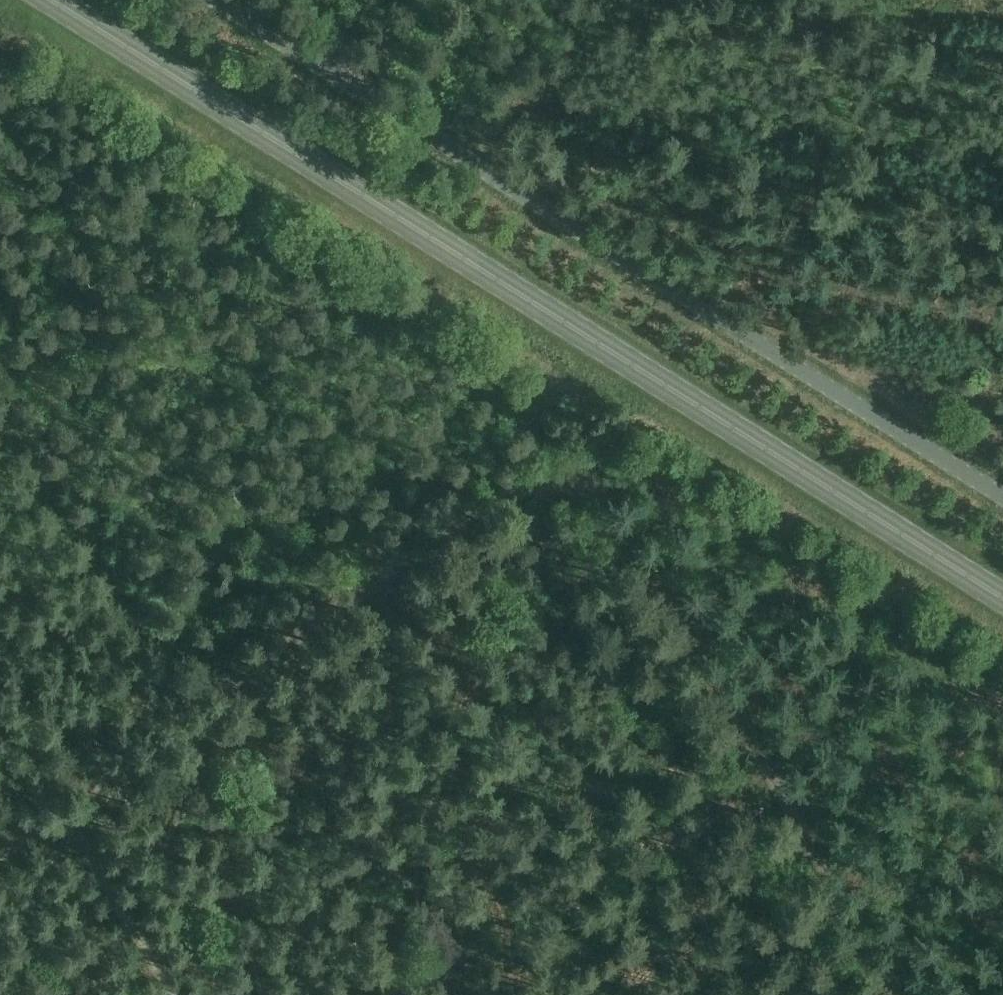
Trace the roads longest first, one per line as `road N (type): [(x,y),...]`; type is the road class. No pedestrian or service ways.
road 1 (track): [(899,994),(612,504),(571,478),(507,494),(0,854)]
road 2 (primary): [(1002,597),(53,0)]
road 3 (unclassified): [(1002,497),(214,0)]
road 4 (track): [(172,994),(62,810)]

